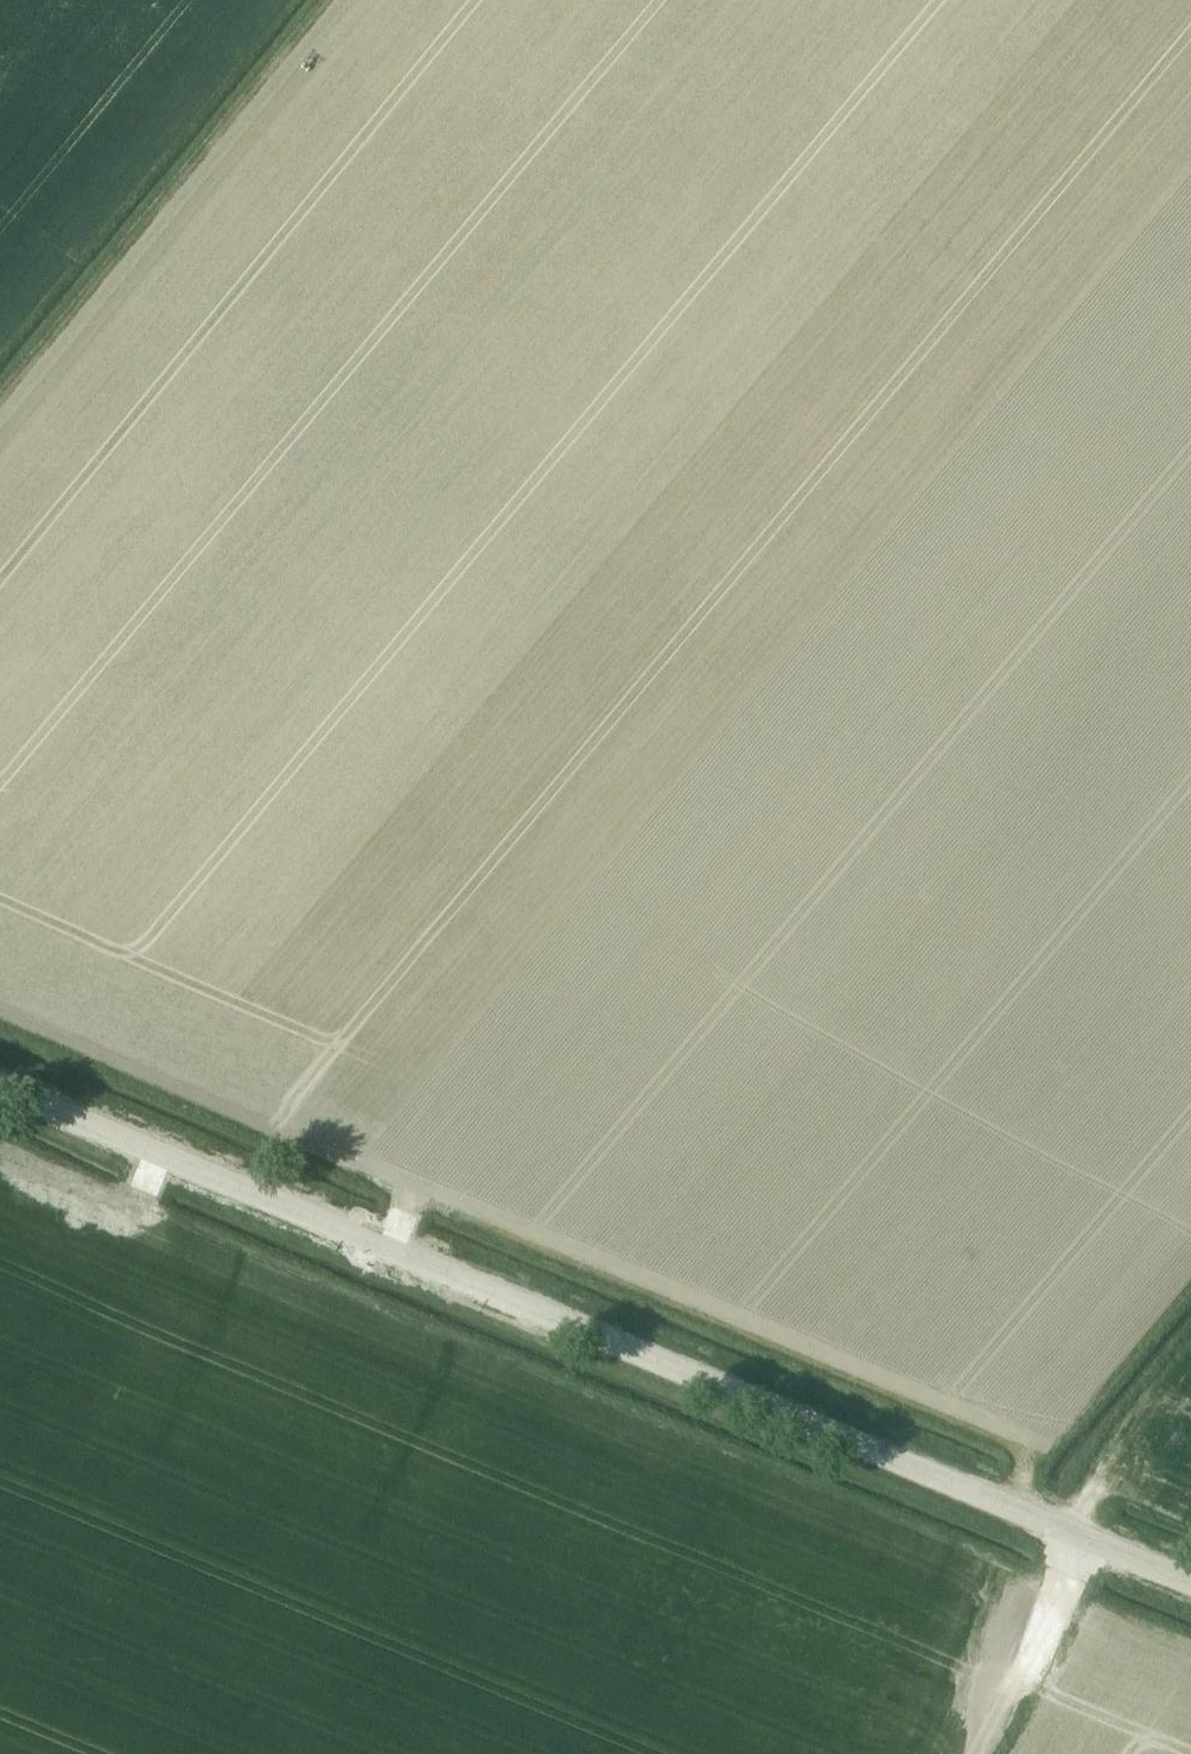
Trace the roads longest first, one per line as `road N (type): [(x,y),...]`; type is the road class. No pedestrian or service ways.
road 1 (tertiary): [(1190,1582),(0,1085)]
road 2 (track): [(1089,1540),(980,1753)]

